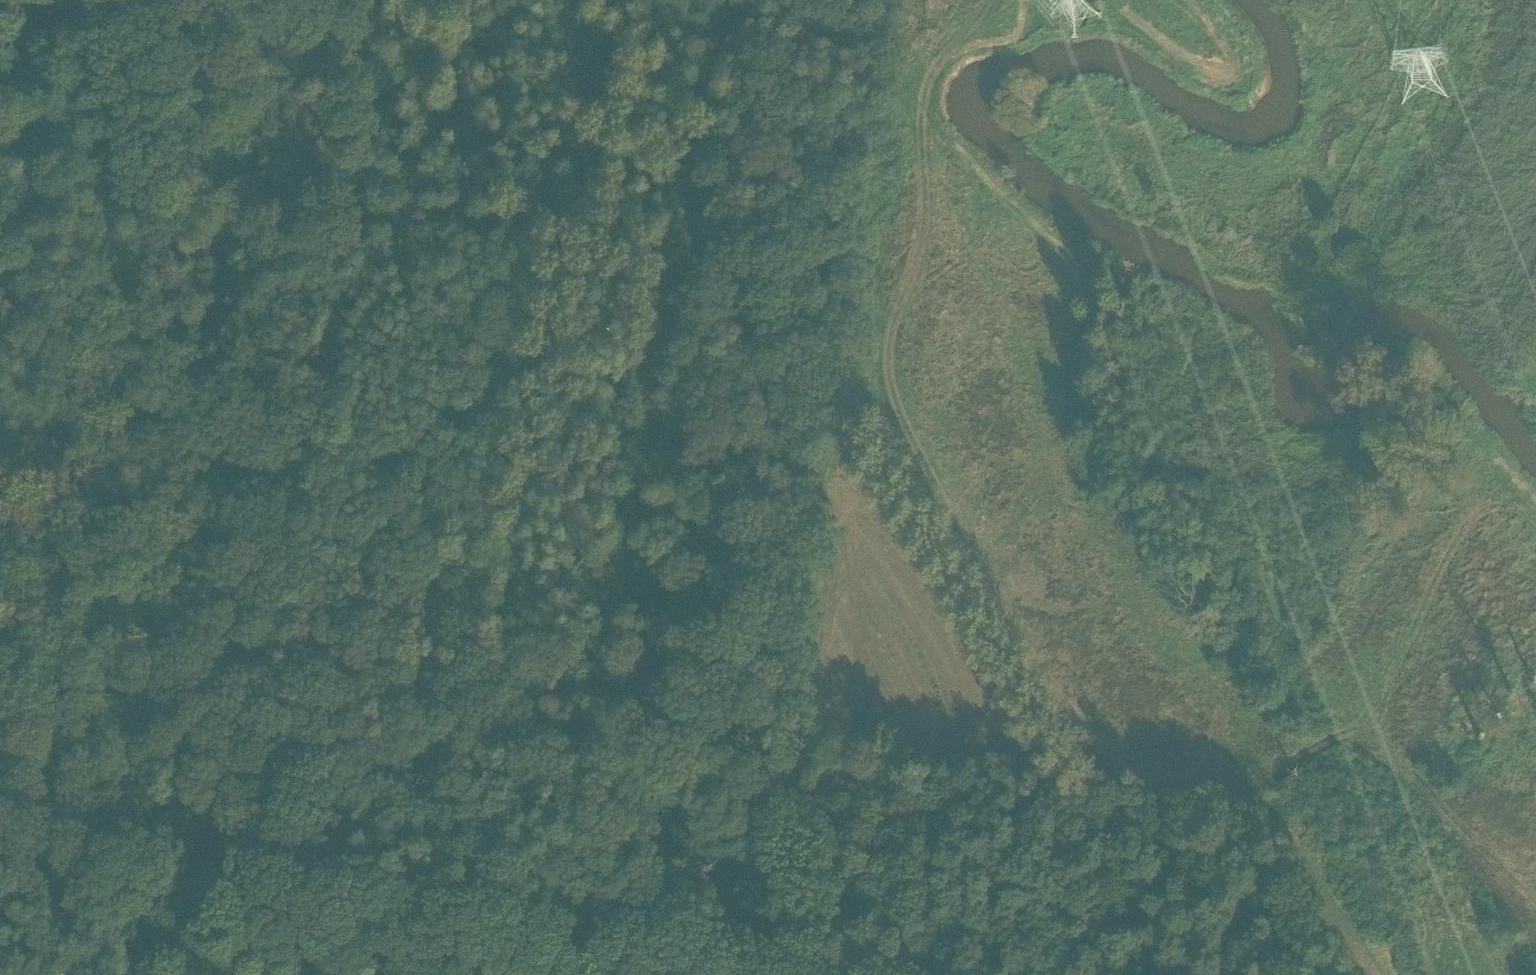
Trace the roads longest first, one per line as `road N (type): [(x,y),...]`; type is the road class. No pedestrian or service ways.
road 1 (track): [(796,904),(612,751),(609,668),(662,287),(719,0)]
road 2 (track): [(58,855),(73,429),(70,0)]
road 3 (track): [(0,841),(58,855),(96,877),(707,974)]
road 4 (track): [(803,974),(792,782),(852,323)]
road 5 (track): [(1368,974),(1349,917),(1275,803)]
road 6 (track): [(908,113),(787,0)]

